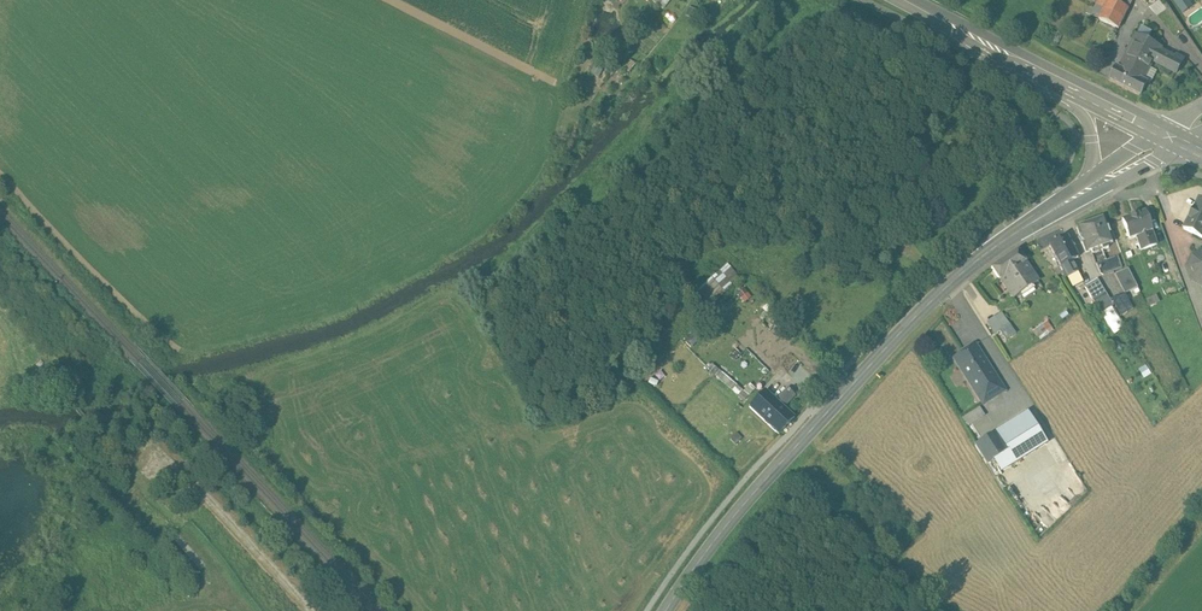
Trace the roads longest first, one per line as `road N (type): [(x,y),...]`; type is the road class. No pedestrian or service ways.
road 1 (tertiary): [(666,610),(802,439),(961,271),(1076,195)]
road 2 (primary): [(904,0),(1063,82)]
road 3 (primary): [(1063,82),(1087,118),(1091,157),(1076,195)]
road 4 (primary): [(1063,82),(1173,136)]

